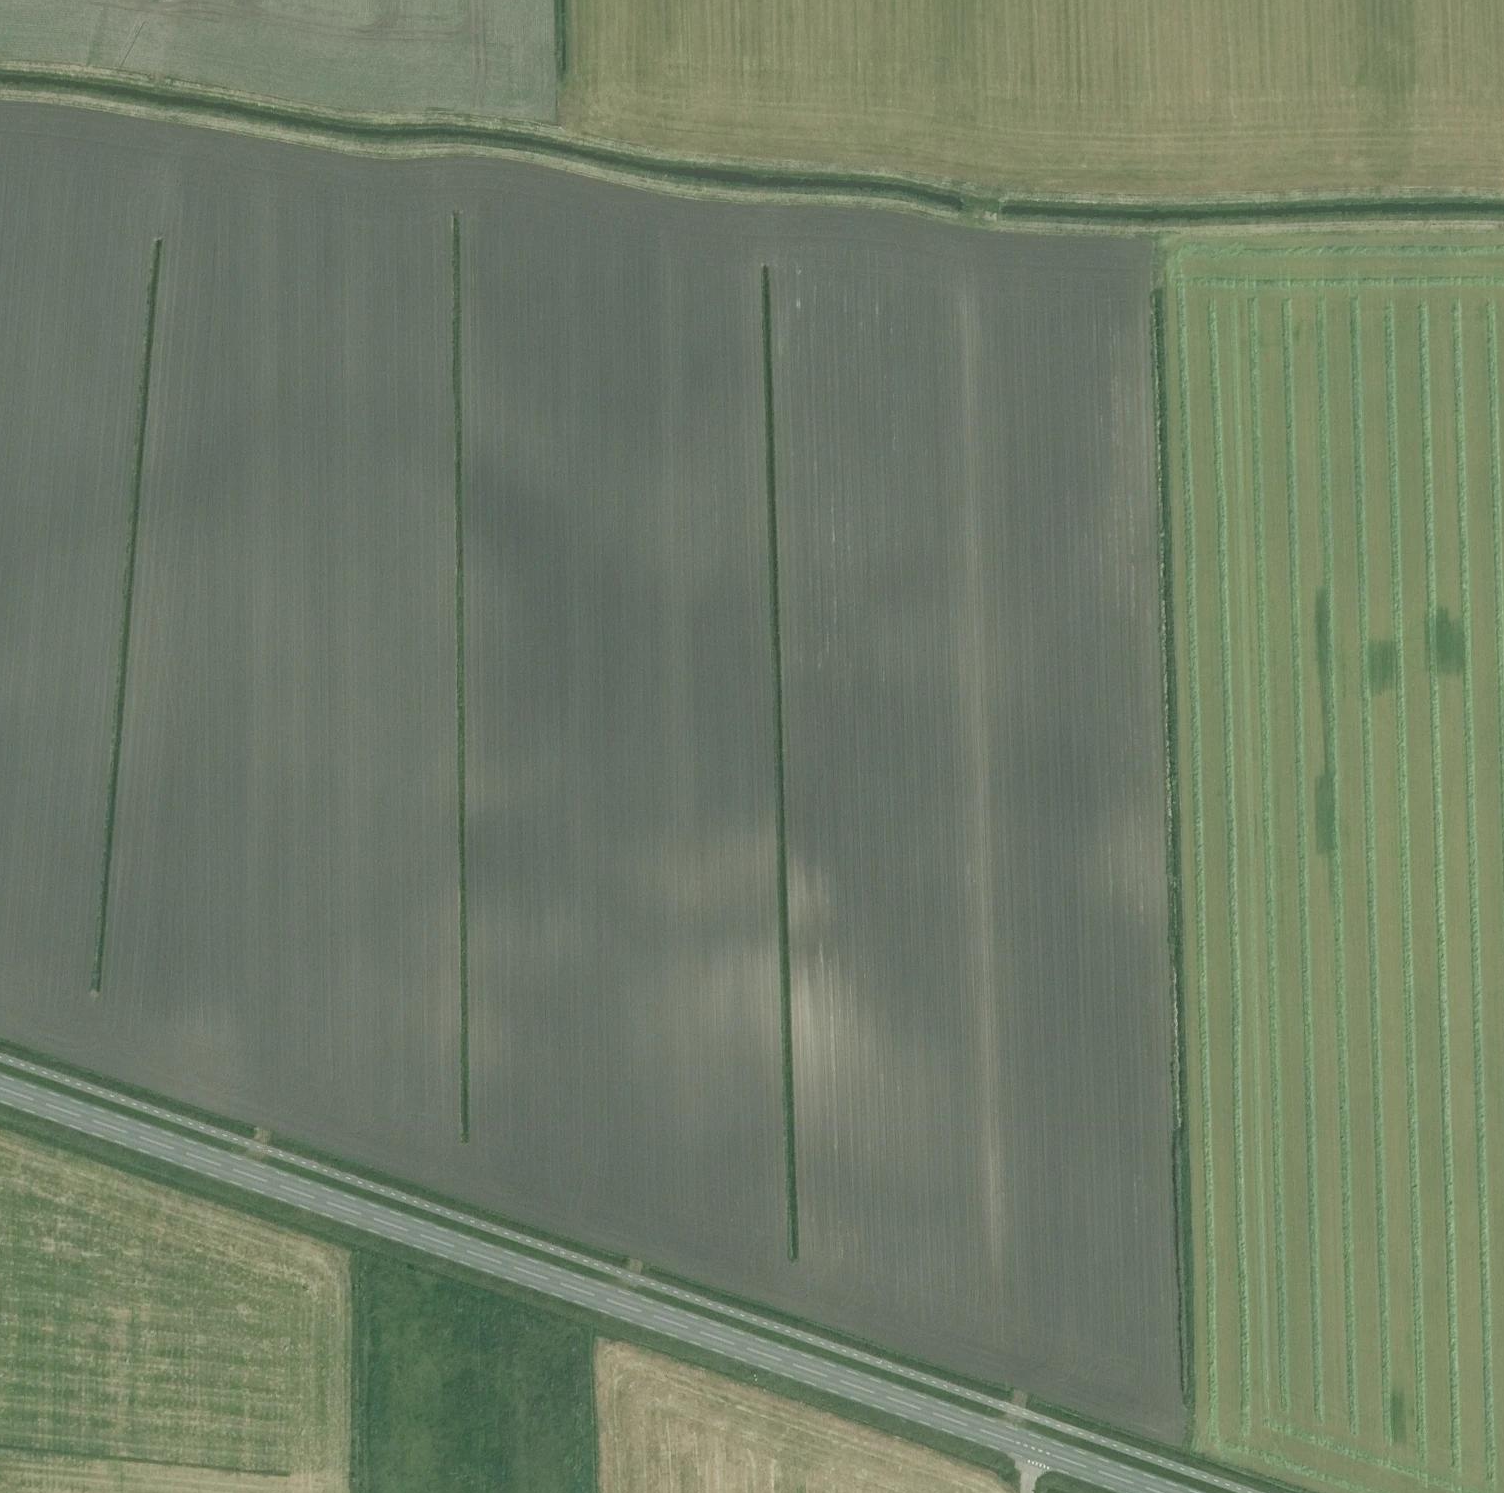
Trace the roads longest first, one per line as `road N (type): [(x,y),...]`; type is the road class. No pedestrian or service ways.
road 1 (secondary): [(1024,1447),(0,1090)]
road 2 (secondary): [(1157,1492),(1024,1447)]

